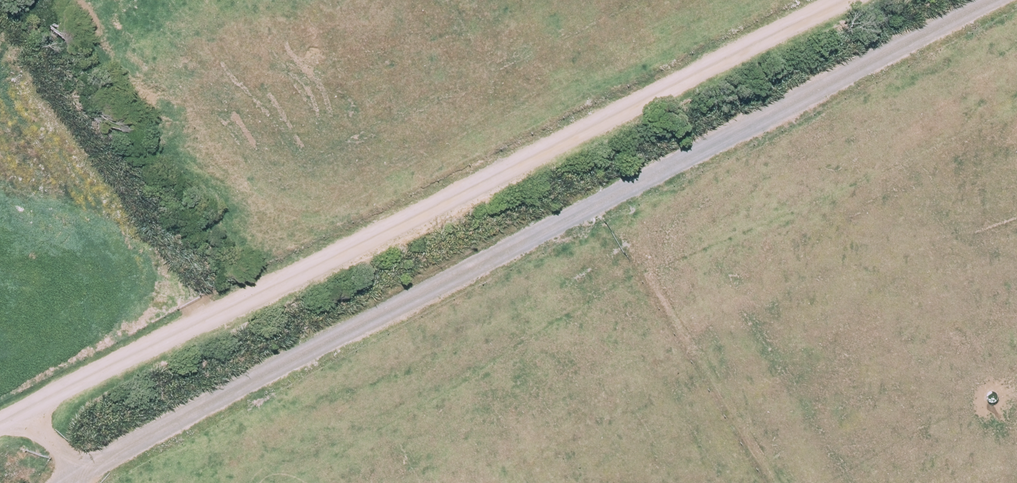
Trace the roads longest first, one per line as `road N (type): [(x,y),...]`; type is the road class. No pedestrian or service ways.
road 1 (track): [(68,482),(995,0)]
road 2 (track): [(845,0),(0,420)]

